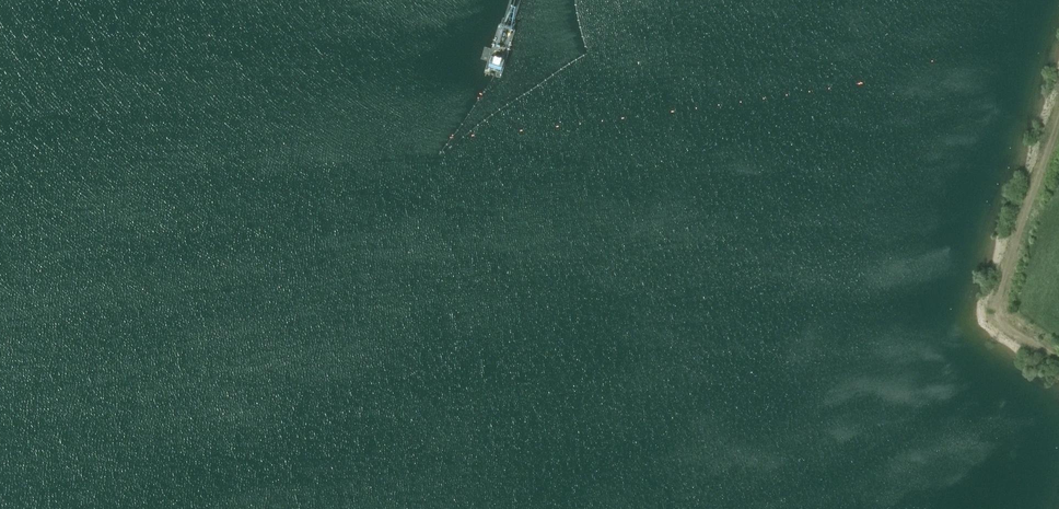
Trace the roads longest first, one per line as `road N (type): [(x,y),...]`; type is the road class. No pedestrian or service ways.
road 1 (track): [(1058,113),(998,300),(1005,325),(1058,359)]

